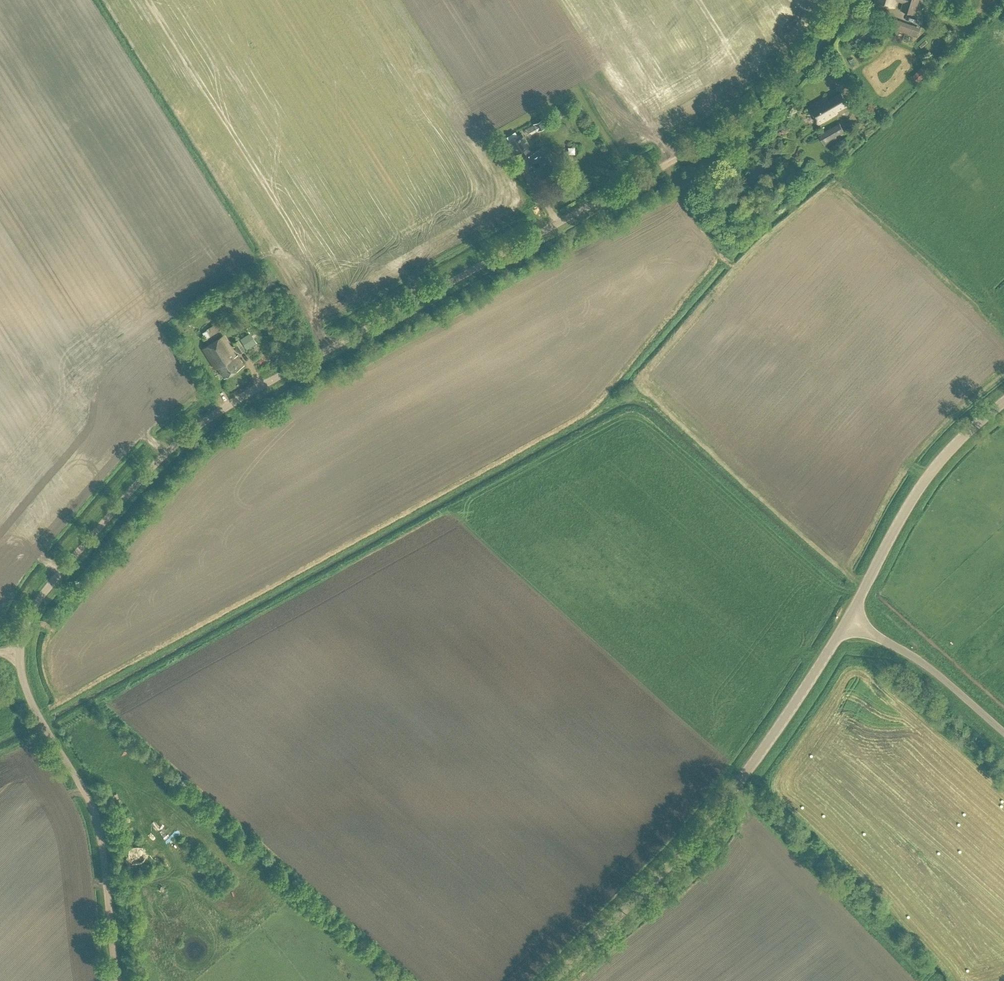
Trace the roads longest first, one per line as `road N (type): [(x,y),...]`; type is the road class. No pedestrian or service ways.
road 1 (unclassified): [(19,648),(42,594),(180,441),(261,386),(745,119),(805,63),(843,0)]
road 2 (tertiary): [(551,980),(686,847),(765,749),(849,619)]
road 3 (unclassified): [(119,980),(98,823),(33,705),(19,648)]
road 4 (tertiary): [(849,619),(923,481),(1003,402)]
road 5 (unclassified): [(1003,732),(930,667),(849,619)]

